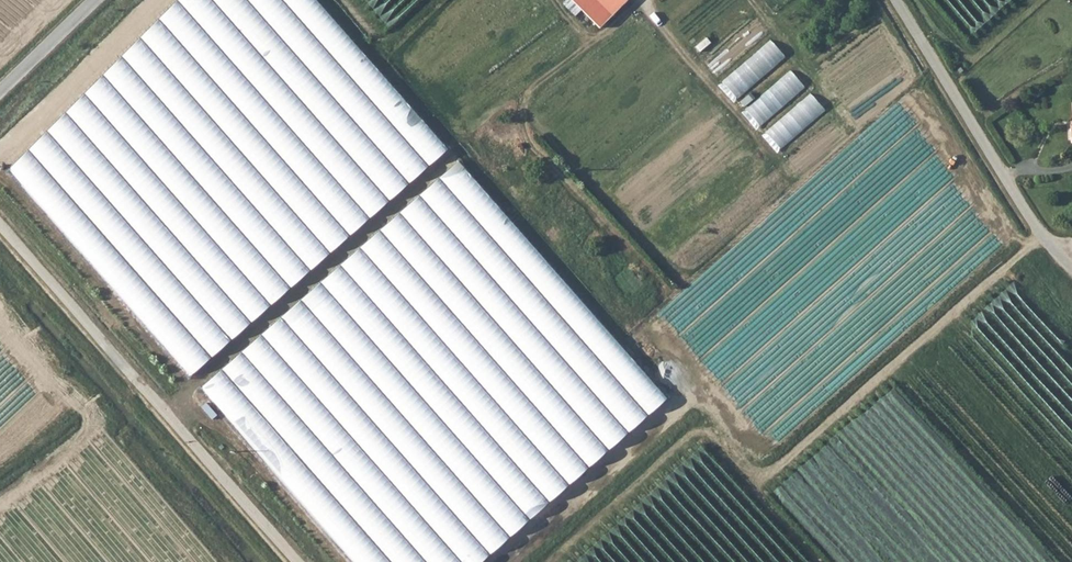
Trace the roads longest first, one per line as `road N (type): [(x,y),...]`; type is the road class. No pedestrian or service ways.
road 1 (track): [(0,225),(298,561)]
road 2 (unclassified): [(896,0),(1035,225),(1067,261)]
road 3 (unclassified): [(0,92),(96,0)]

